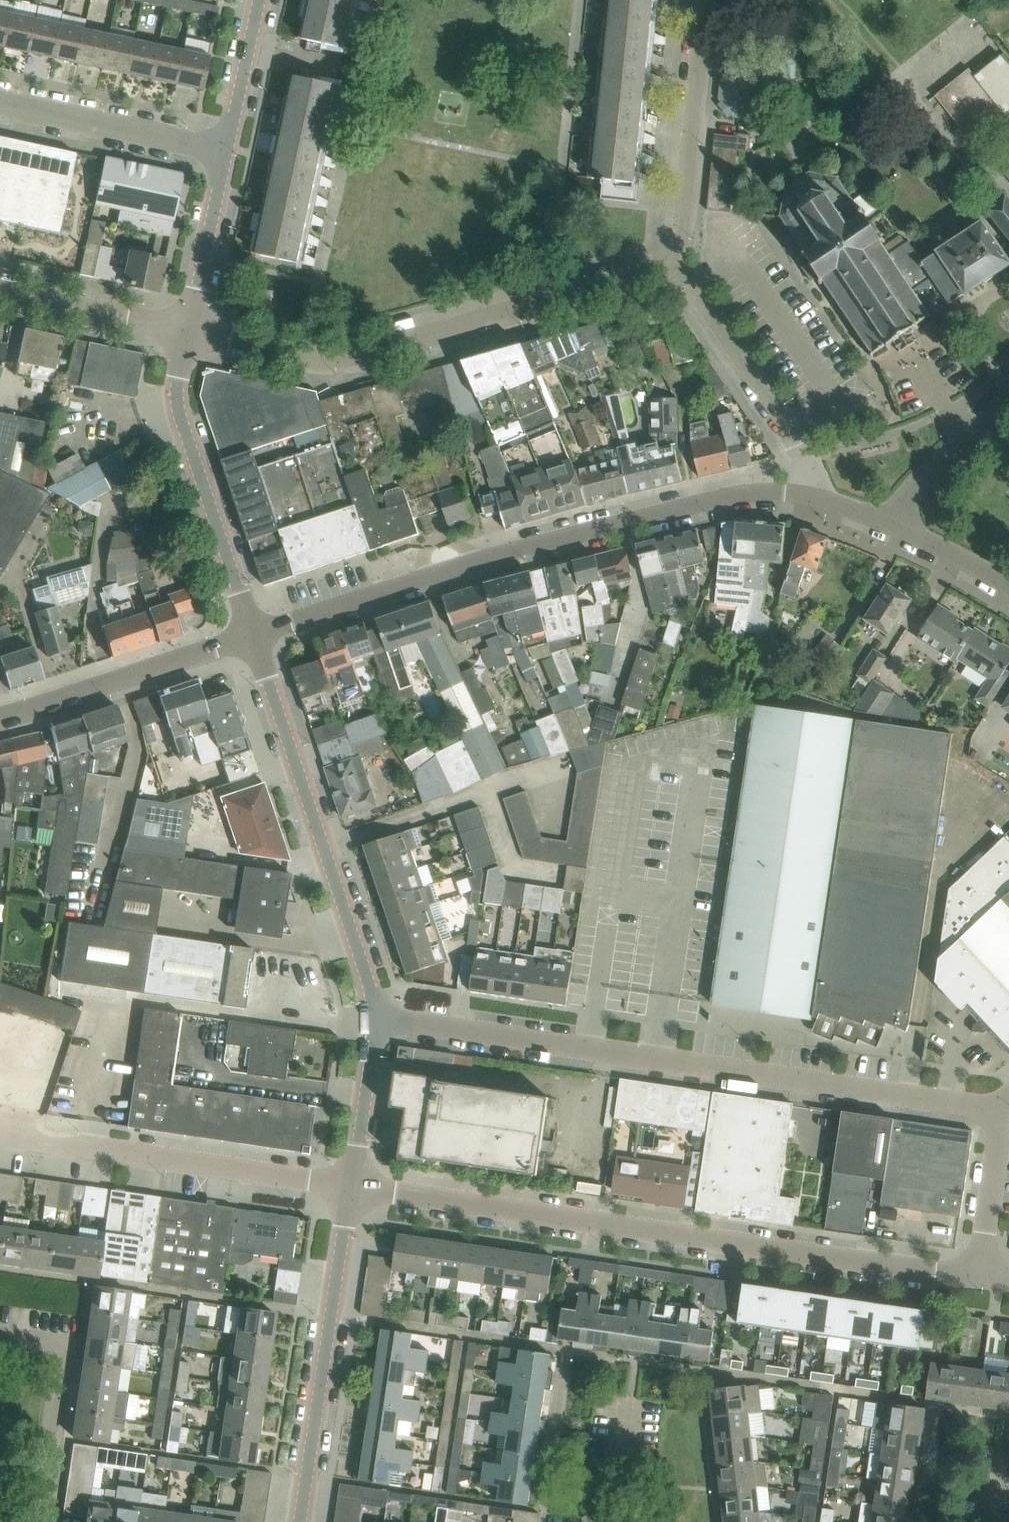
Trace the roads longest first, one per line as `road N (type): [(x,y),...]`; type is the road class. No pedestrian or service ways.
road 1 (residential): [(188,331),(343,364),(660,276),(678,263),(685,238),(707,0)]
road 2 (residential): [(979,1278),(352,1186)]
road 3 (residential): [(1001,1112),(376,1019)]
road 4 (unclassified): [(253,634),(475,561),(705,501),(798,495)]
road 5 (residential): [(376,1019),(253,634)]
road 6 (residential): [(352,1186),(0,1140)]
road 7 (residential): [(299,1521),(352,1186)]
road 8 (residential): [(253,634),(177,401),(188,331)]
road 9 (unclassified): [(0,717),(253,634)]
road 10 (unclassified): [(798,495),(799,437),(690,282)]
road 11 (residential): [(35,1521),(61,1351),(0,1342)]
road 12 (residential): [(226,152),(0,103)]
road 13 (residential): [(188,331),(0,291)]
road 14 (residential): [(188,331),(226,152)]
road 15 (unclassified): [(891,521),(920,477),(1008,398)]
road 16 (unclassified): [(352,1186),(376,1019)]
road 17 (unclassified): [(979,1278),(1001,1112)]
road 18 (residential): [(226,152),(258,0)]
road 19 (residential): [(592,1521),(616,1507),(631,1402)]
road 20 (residential): [(1008,586),(891,521)]

